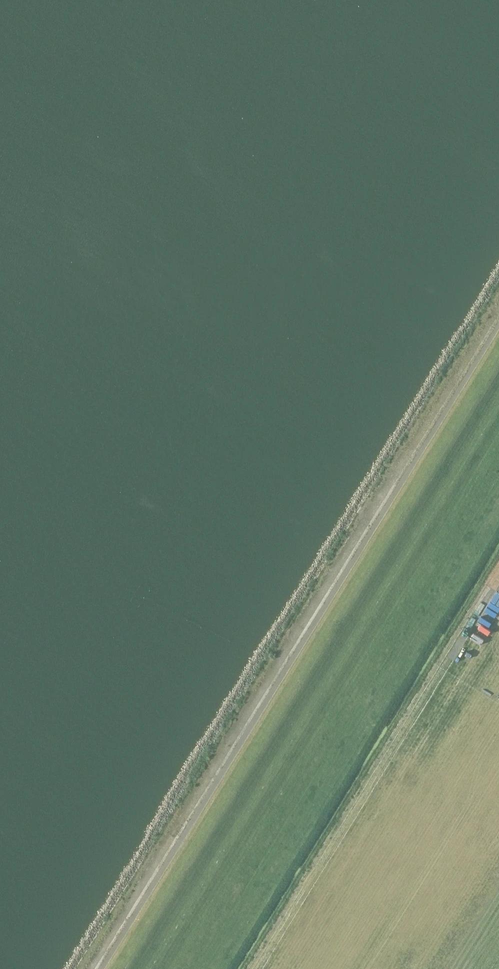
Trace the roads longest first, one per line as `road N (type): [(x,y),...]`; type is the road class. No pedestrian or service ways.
road 1 (unclassified): [(101,968),(498,324)]

